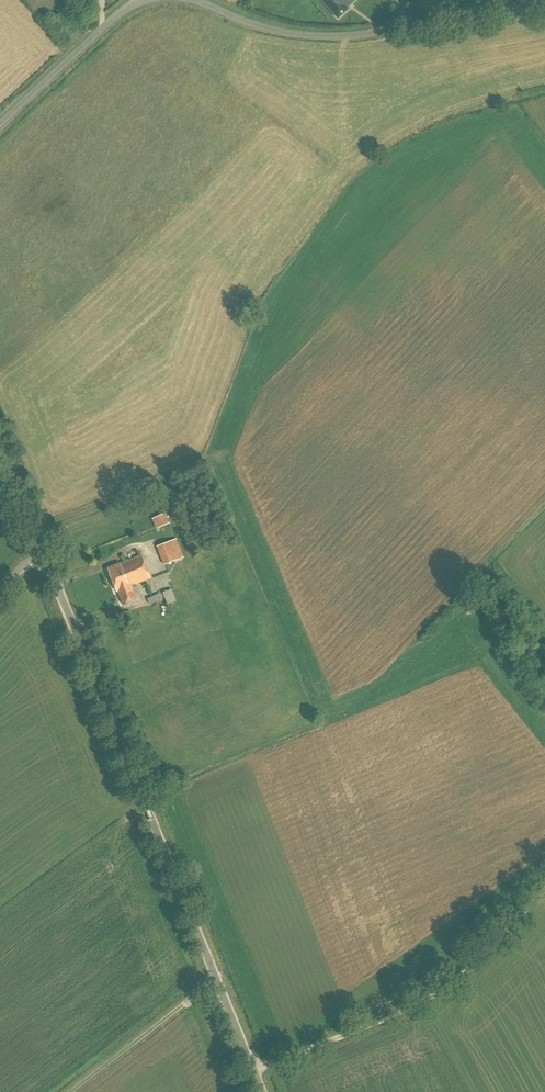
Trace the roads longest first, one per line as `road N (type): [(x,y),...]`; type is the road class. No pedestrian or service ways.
road 1 (unclassified): [(263,1091),(45,556)]
road 2 (unclassified): [(544,4),(329,36),(258,26),(196,0)]
road 3 (track): [(544,889),(429,999),(254,1070)]
road 4 (unclassified): [(147,0),(124,11),(0,124)]
road 5 (unclassified): [(45,556),(0,443)]

